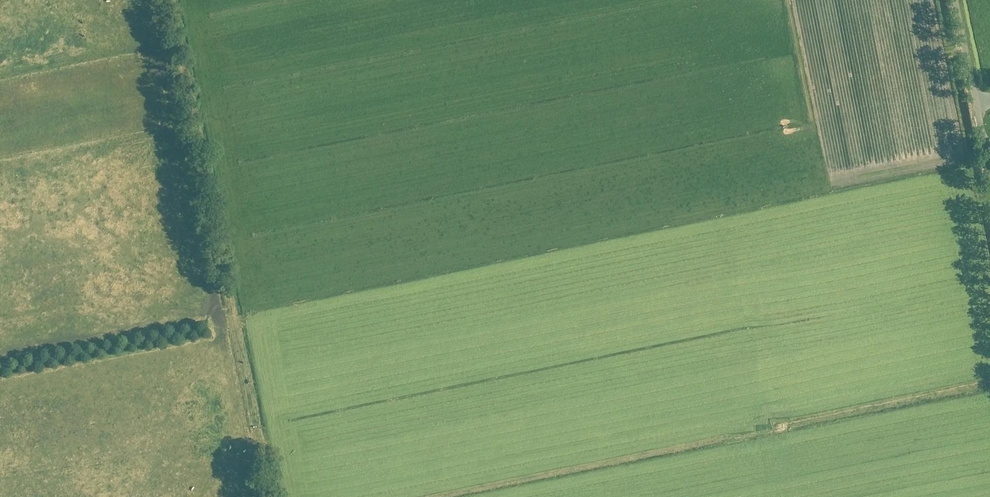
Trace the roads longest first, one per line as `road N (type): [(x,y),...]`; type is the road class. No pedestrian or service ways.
road 1 (unclassified): [(989,169),(956,0)]

